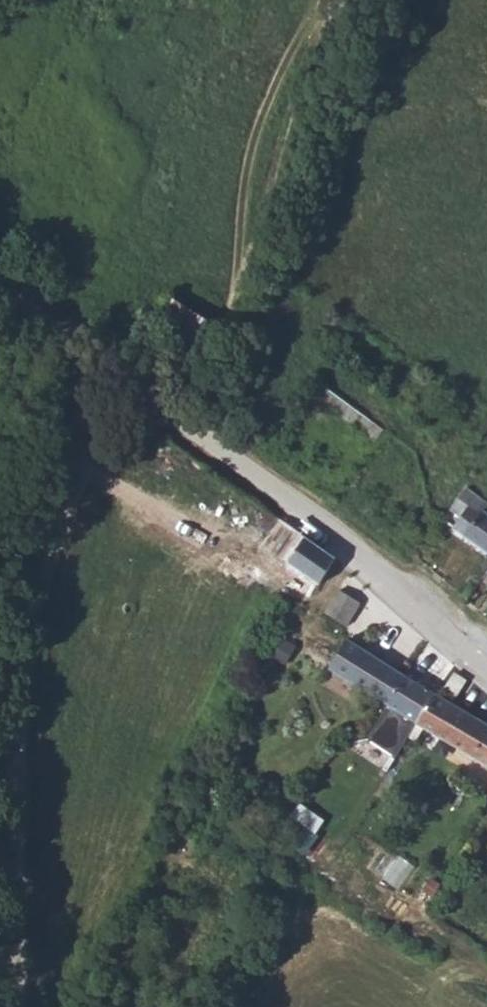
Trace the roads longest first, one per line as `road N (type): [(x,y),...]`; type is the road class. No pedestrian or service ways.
road 1 (residential): [(24,1006),(29,857),(13,654),(134,434)]
road 2 (unclassified): [(486,671),(350,545),(153,406)]
road 3 (unclassified): [(153,406),(0,296)]
road 4 (residential): [(134,434),(248,509)]

